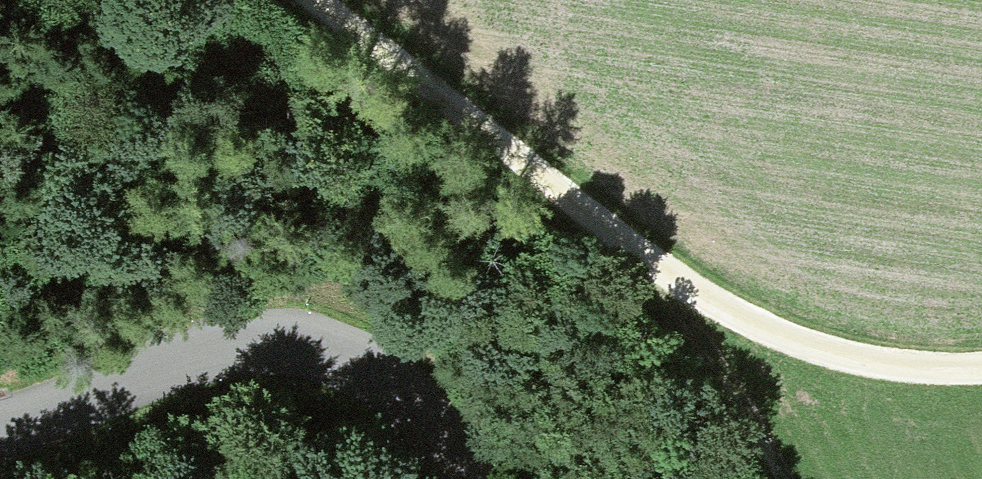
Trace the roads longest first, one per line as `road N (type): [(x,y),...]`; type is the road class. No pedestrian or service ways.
road 1 (track): [(293,0),(543,179),(641,277),(779,345),(866,365),(981,367)]
road 2 (tertiary): [(460,478),(398,390),(366,366),(289,342),(206,353),(0,431)]
road 3 (track): [(641,277),(724,390),(774,478)]

